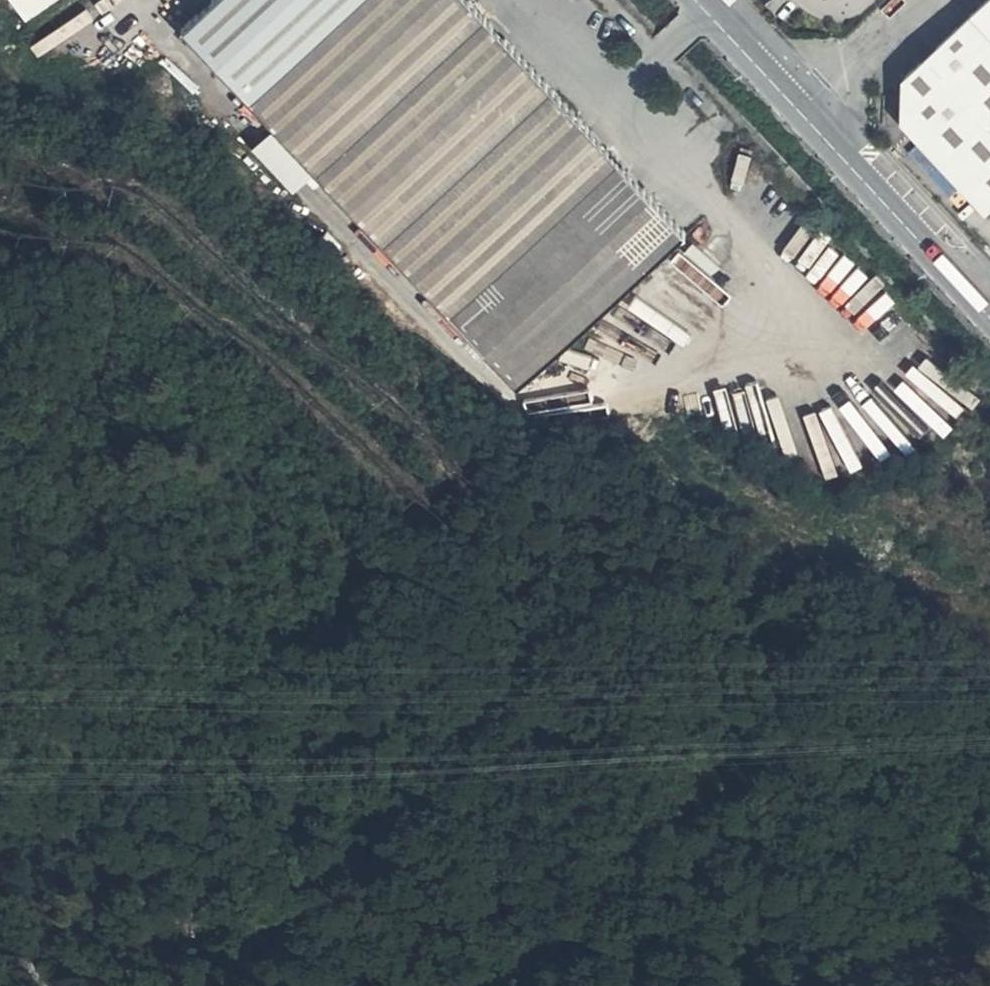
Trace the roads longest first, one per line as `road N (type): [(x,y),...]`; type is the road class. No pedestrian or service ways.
road 1 (unclassified): [(801,113),(989,318)]
road 2 (unclassified): [(801,113),(923,0)]
road 3 (unclassified): [(695,0),(801,113)]

